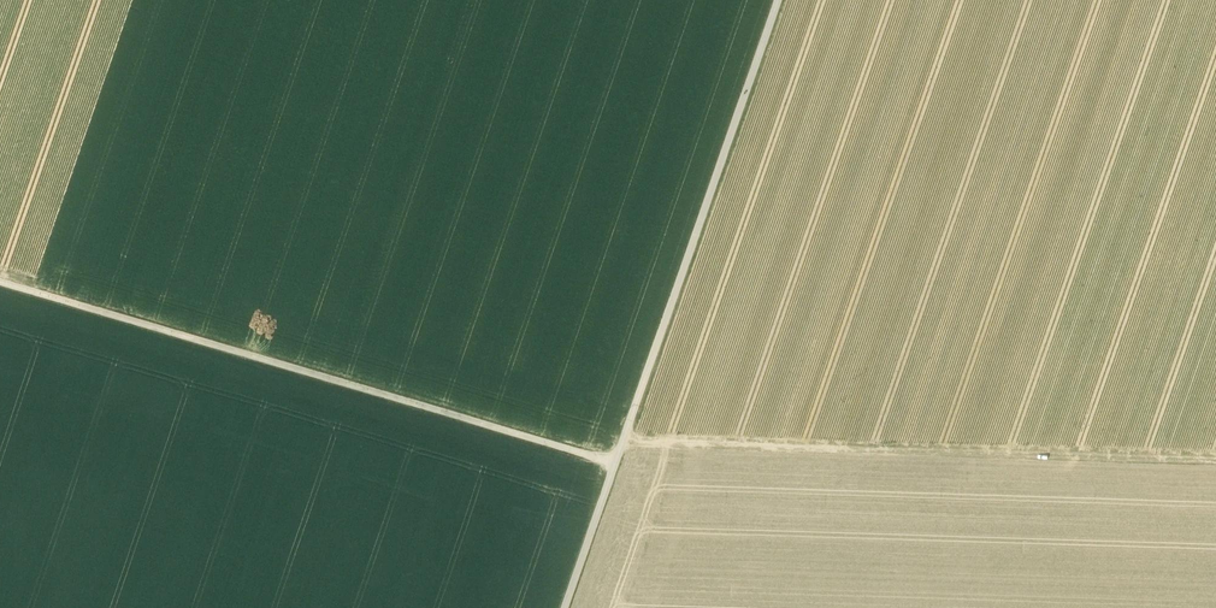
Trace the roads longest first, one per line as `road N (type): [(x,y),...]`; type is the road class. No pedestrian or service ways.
road 1 (track): [(778,0),(565,607)]
road 2 (track): [(0,283),(616,464)]

